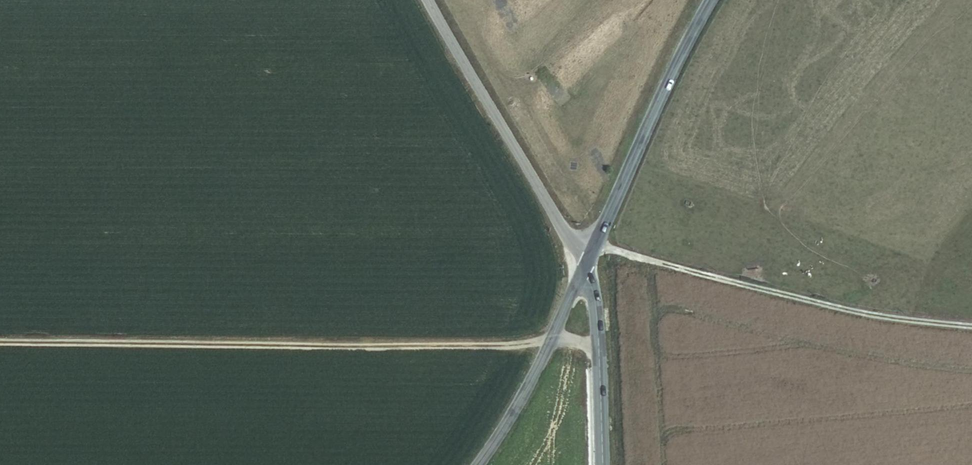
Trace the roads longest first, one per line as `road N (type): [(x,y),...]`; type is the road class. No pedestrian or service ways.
road 1 (track): [(0,342),(549,346)]
road 2 (tertiary): [(426,0),(585,267)]
road 3 (tertiary): [(710,0),(585,267)]
road 4 (tertiary): [(585,267),(530,384),(478,464)]
road 5 (tertiary): [(585,267),(598,345),(600,464)]

